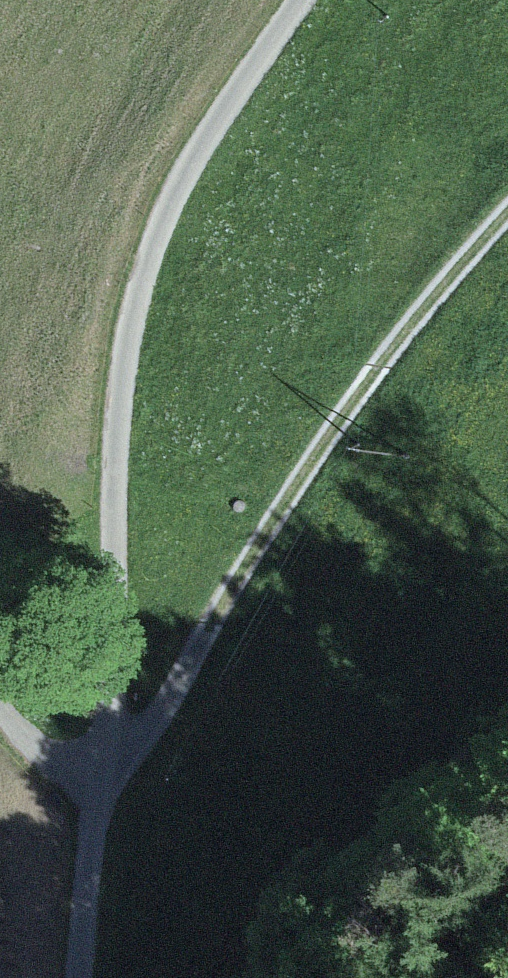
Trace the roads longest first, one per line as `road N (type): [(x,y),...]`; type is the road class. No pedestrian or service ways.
road 1 (track): [(85,977),(123,406),(160,216),(301,0)]
road 2 (track): [(96,783),(211,630),(386,342),(507,205)]

